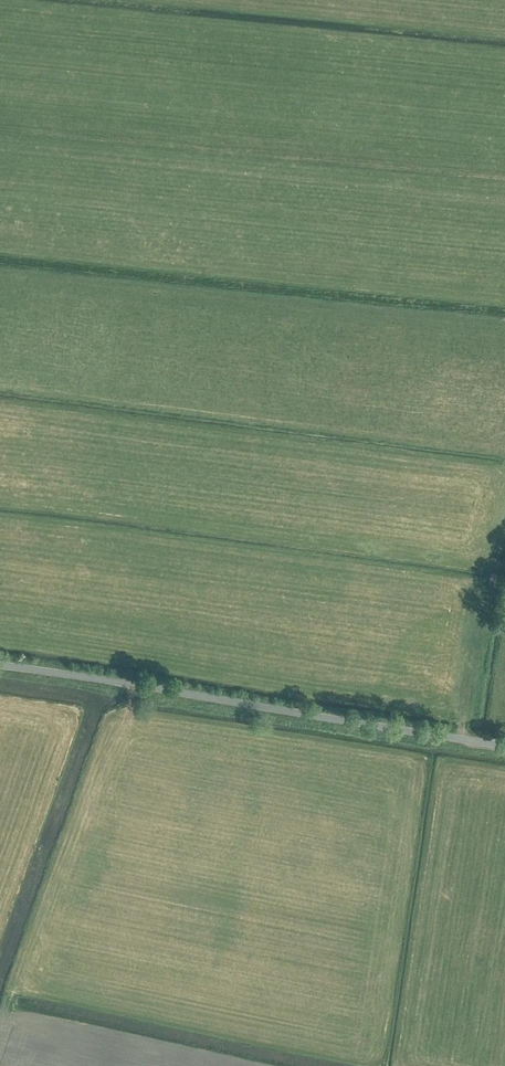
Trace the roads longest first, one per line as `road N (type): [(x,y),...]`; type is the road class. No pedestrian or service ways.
road 1 (unclassified): [(504,743),(0,666)]

